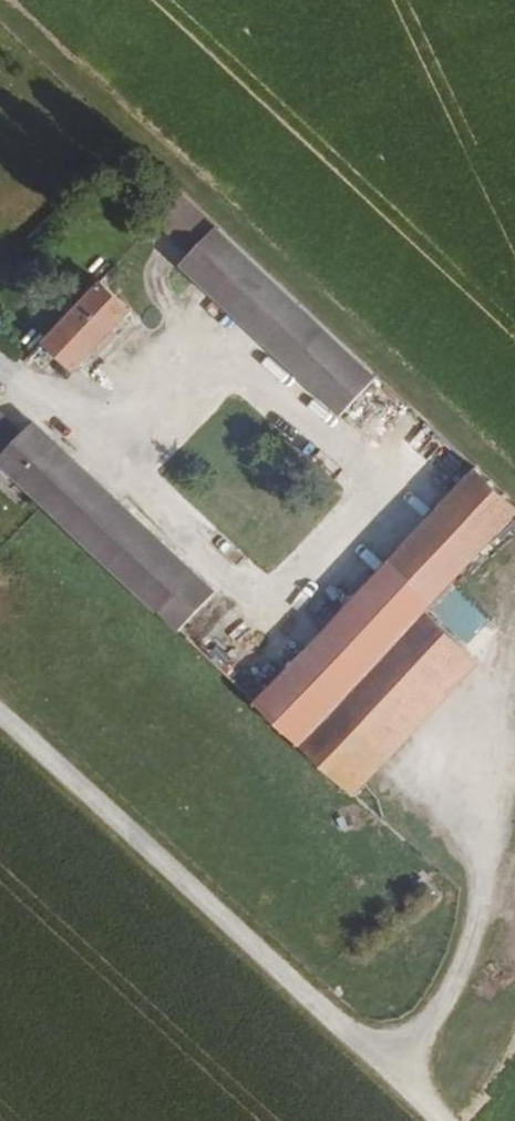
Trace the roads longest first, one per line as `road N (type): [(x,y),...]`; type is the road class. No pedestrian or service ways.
road 1 (track): [(0,729),(411,1092)]
road 2 (track): [(411,1092),(474,984),(492,914)]

